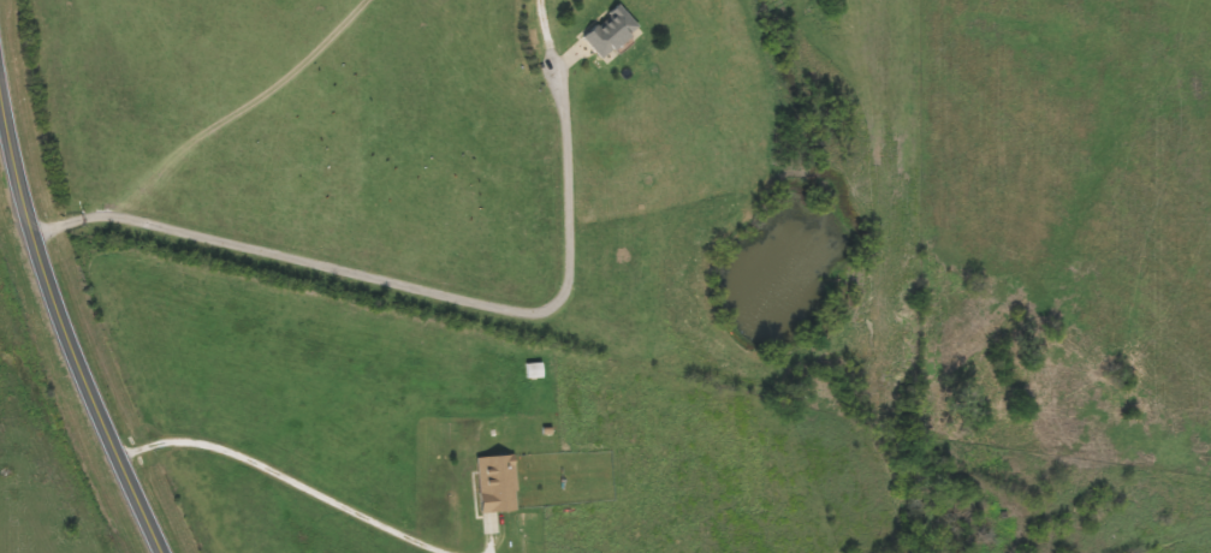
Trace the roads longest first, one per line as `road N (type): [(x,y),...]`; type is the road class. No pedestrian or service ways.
road 1 (secondary): [(157,552),(75,374),(0,114)]

